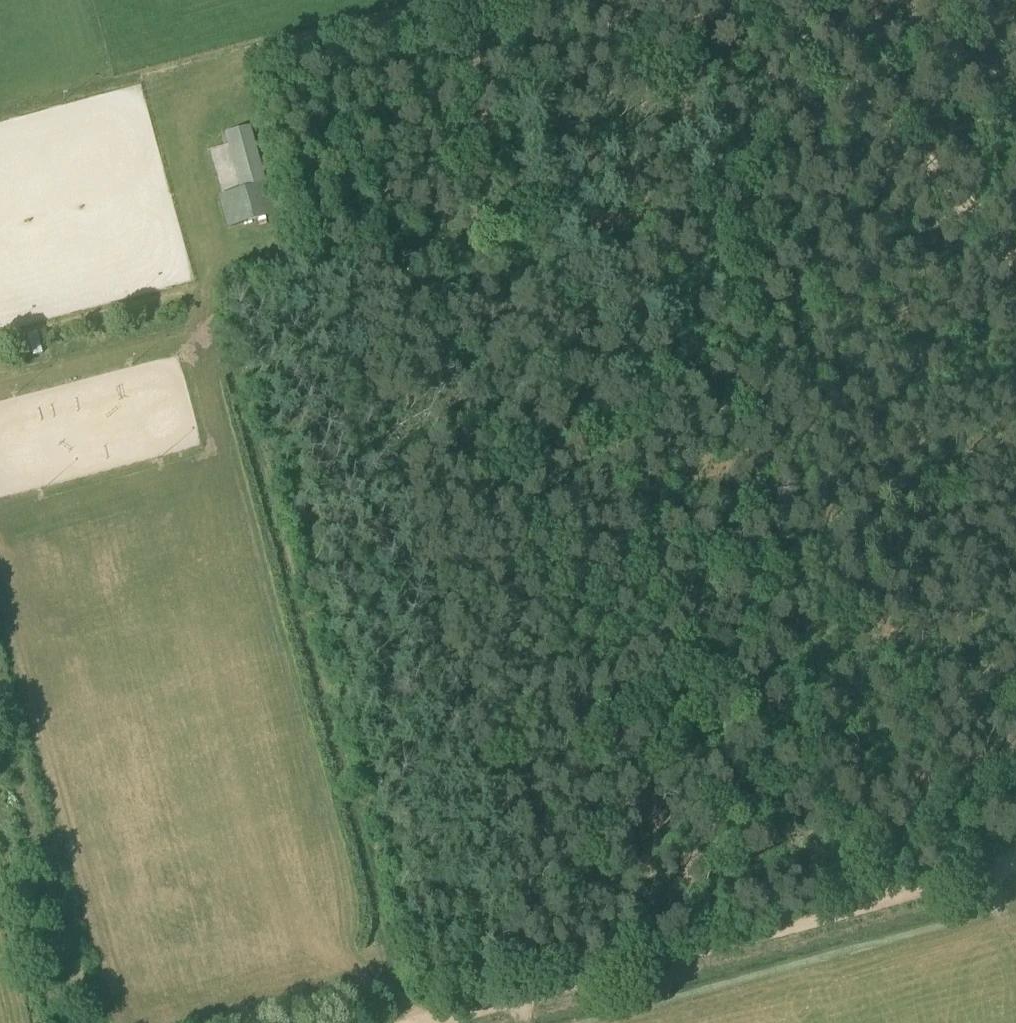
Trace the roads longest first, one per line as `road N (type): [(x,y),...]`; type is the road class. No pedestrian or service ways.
road 1 (track): [(472,1022),(1015,868)]
road 2 (track): [(1015,260),(761,0)]

